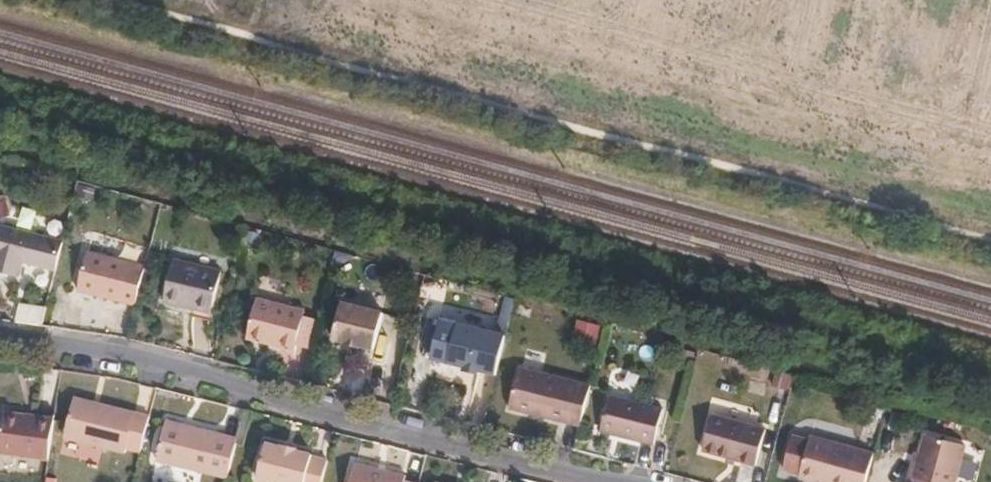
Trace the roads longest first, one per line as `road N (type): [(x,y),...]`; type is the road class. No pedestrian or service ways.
road 1 (residential): [(607,481),(309,412),(223,379),(0,343)]

